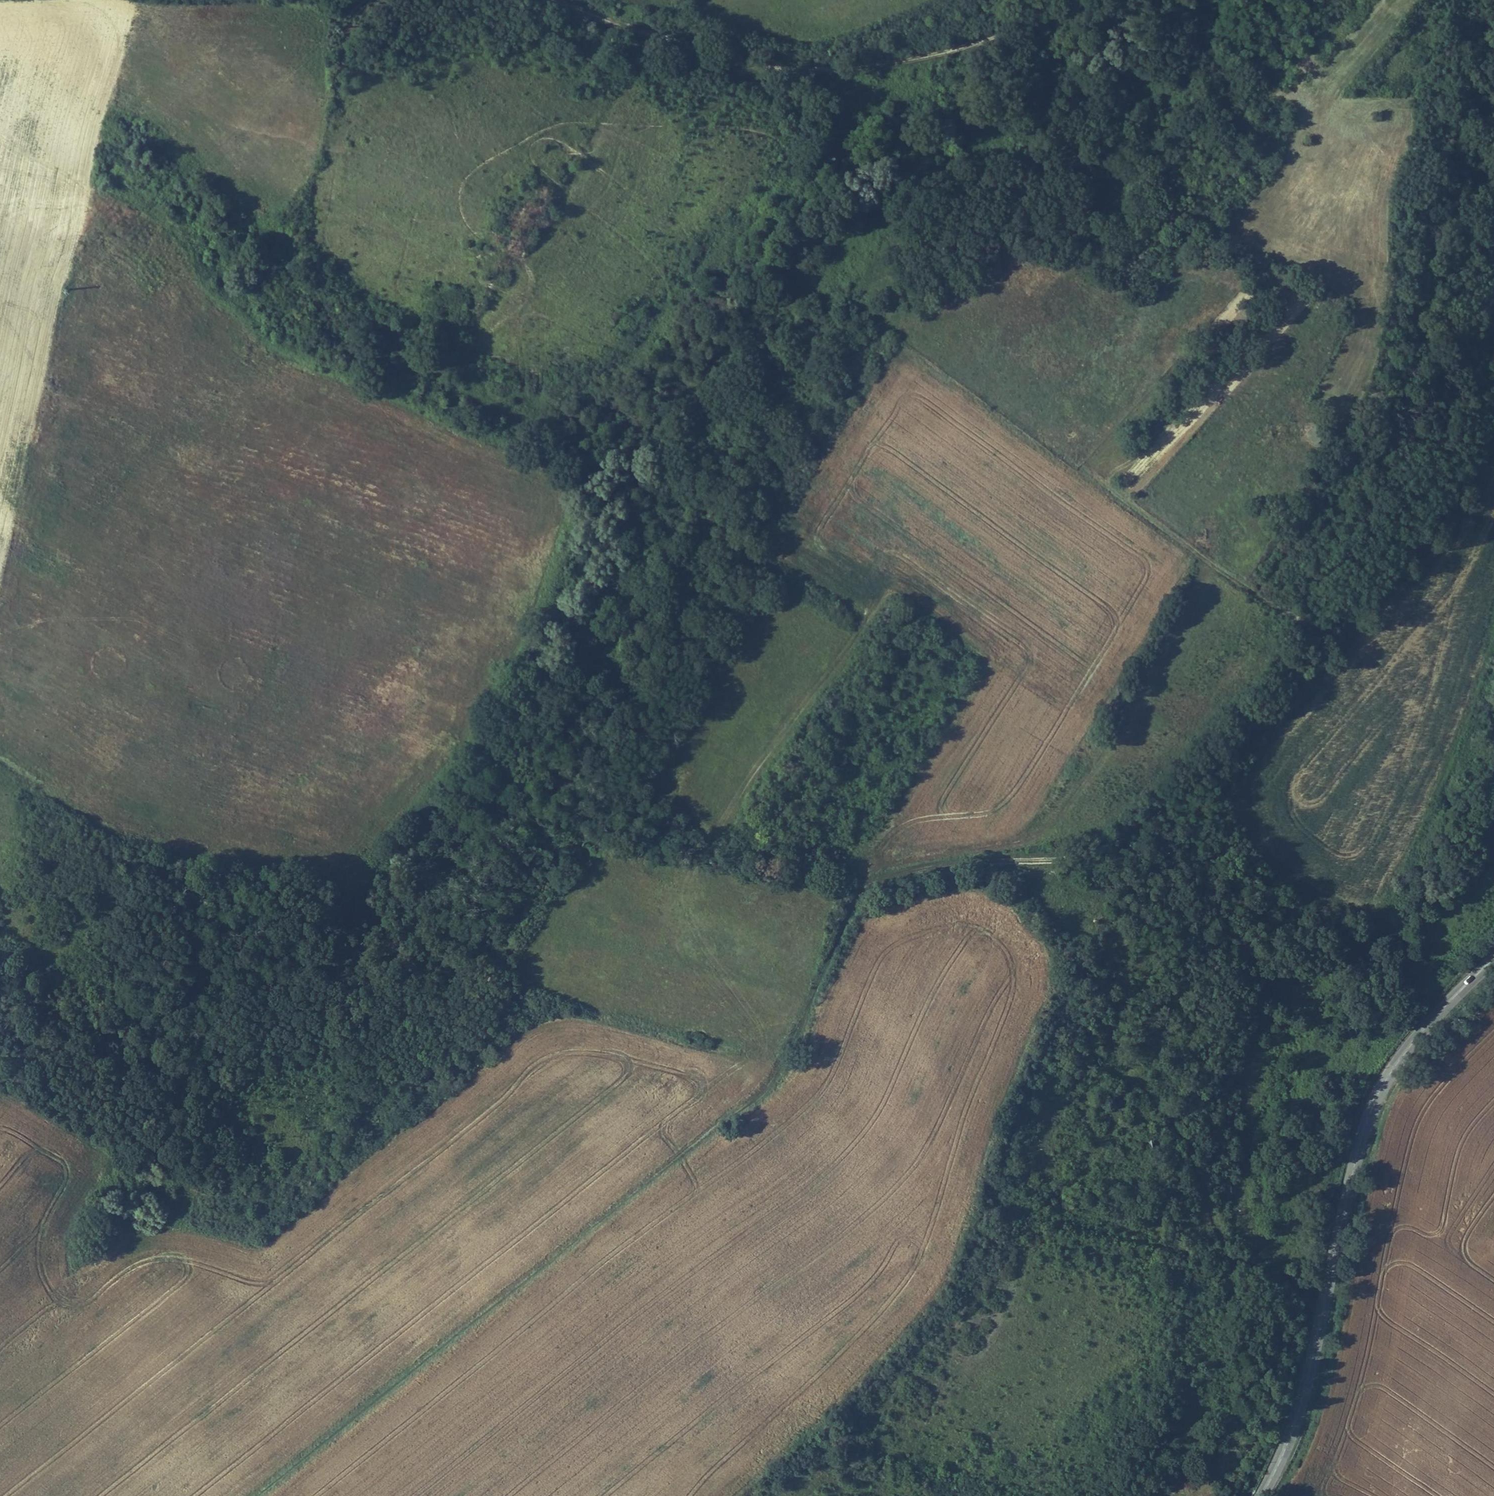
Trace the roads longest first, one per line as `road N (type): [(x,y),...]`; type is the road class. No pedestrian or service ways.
road 1 (track): [(255,1495),(771,1085),(853,911),(872,888),(894,876),(1001,857),(1051,857)]
road 2 (unclassified): [(1493,422),(1467,475),(1345,632),(1257,723),(1166,804),(1103,847),(1051,857)]
road 3 (tertiary): [(1493,958),(1404,1046),(1371,1103),(1293,1429),(1258,1495)]
road 4 (track): [(1099,0),(1052,28),(953,60),(879,76),(823,77),(563,0)]

